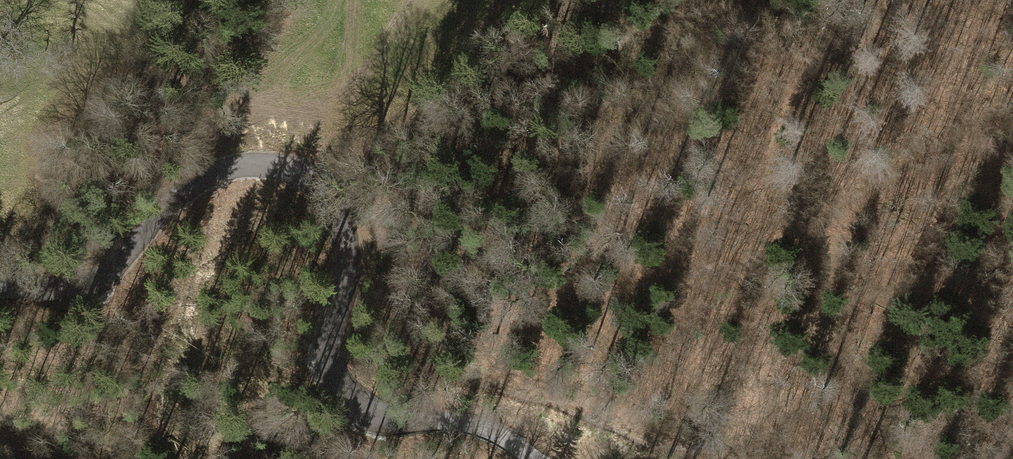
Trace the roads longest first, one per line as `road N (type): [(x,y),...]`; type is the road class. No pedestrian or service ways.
road 1 (tertiary): [(0,285),(29,289),(108,267),(214,180),(262,166),(308,177),(347,220),(349,274),(331,342),(339,388),(369,416),(486,431),(537,458)]
road 2 (track): [(308,177),(341,182),(375,202),(414,314),(448,349),(508,385),(719,458)]
road 3 (track): [(895,458),(816,276),(831,237),(852,214),(1012,140)]

